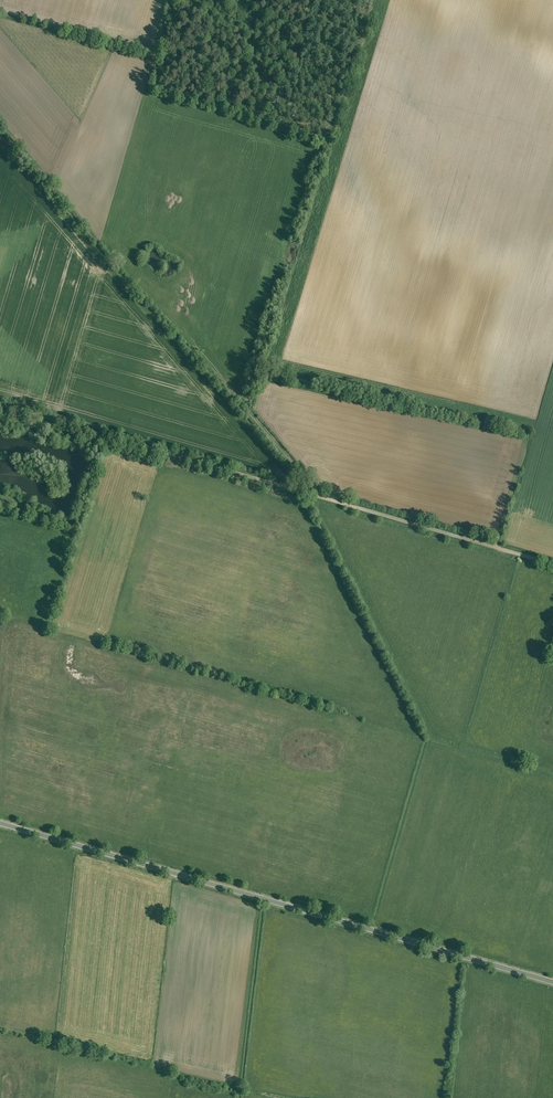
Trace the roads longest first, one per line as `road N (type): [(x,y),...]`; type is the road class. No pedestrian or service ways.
road 1 (tertiary): [(552,979),(0,818)]
road 2 (track): [(0,403),(552,563)]

